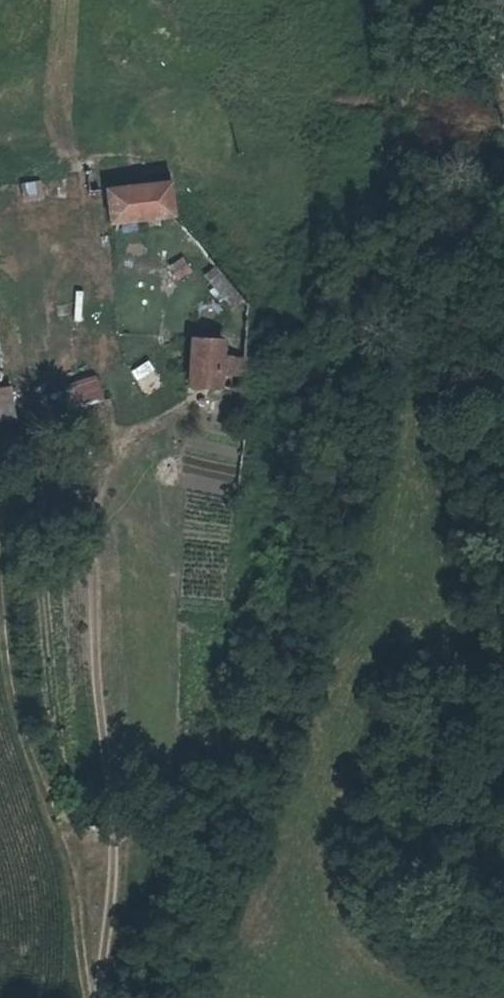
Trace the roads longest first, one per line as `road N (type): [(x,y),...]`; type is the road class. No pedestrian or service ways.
road 1 (track): [(98,997),(115,875),(91,612),(96,488)]
road 2 (track): [(95,997),(60,828),(7,680),(0,598)]

